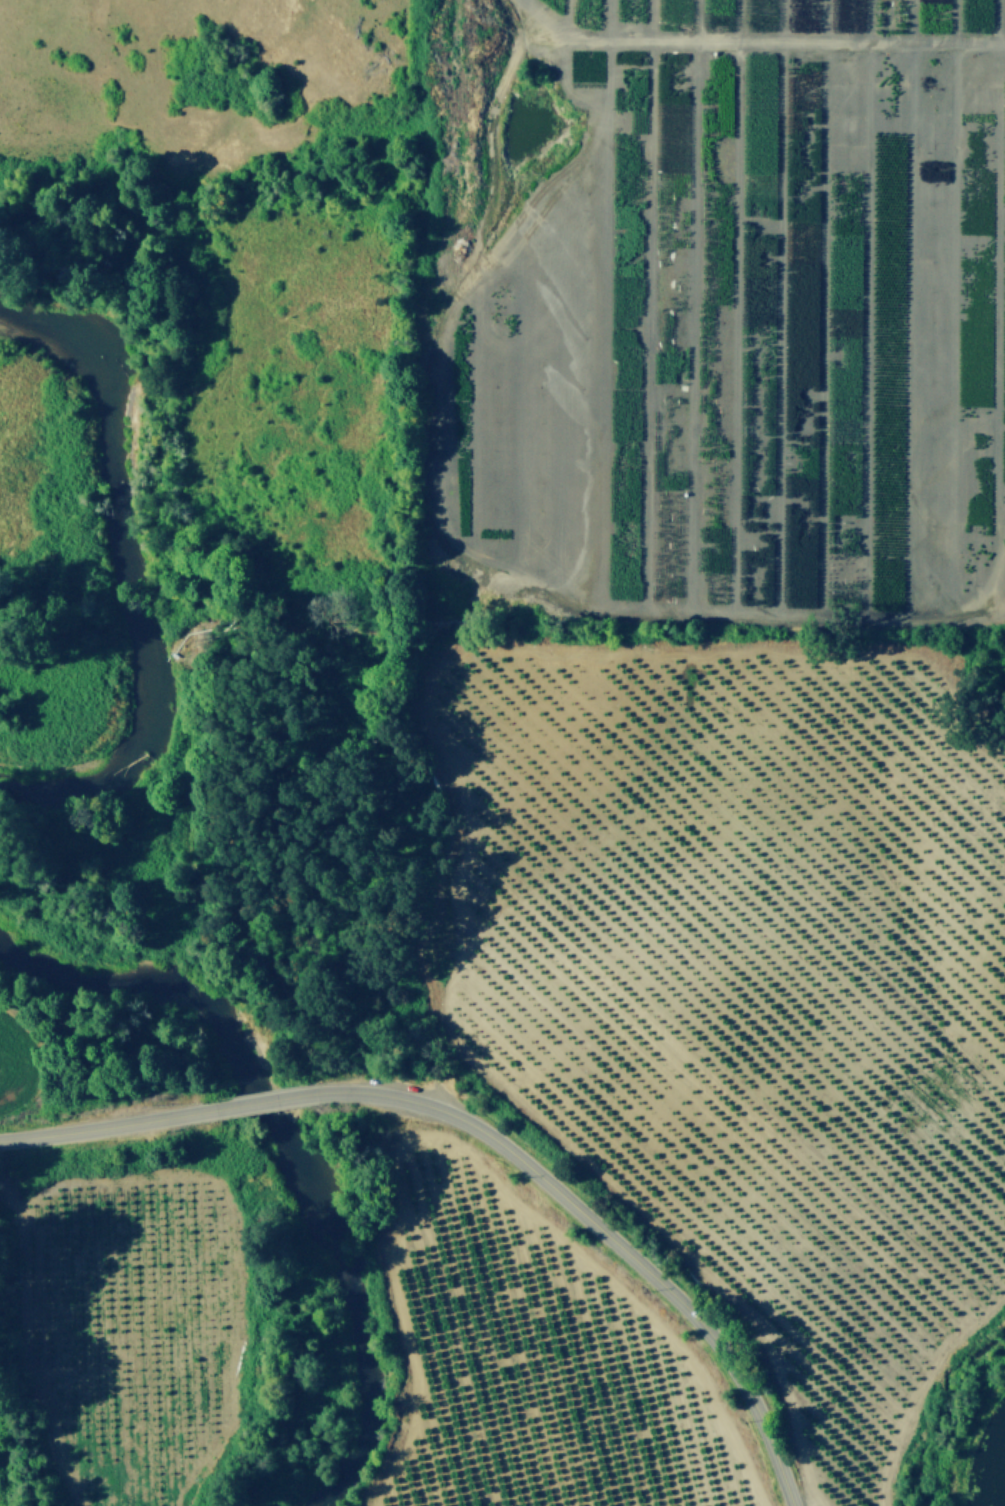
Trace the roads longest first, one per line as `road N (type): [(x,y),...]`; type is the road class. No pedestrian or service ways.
road 1 (tertiary): [(792,1505),(738,1371),(685,1304),(476,1124),(436,1106),(343,1087)]
road 2 (tertiary): [(343,1087),(166,1115)]
road 3 (tertiary): [(166,1115),(0,1138)]

